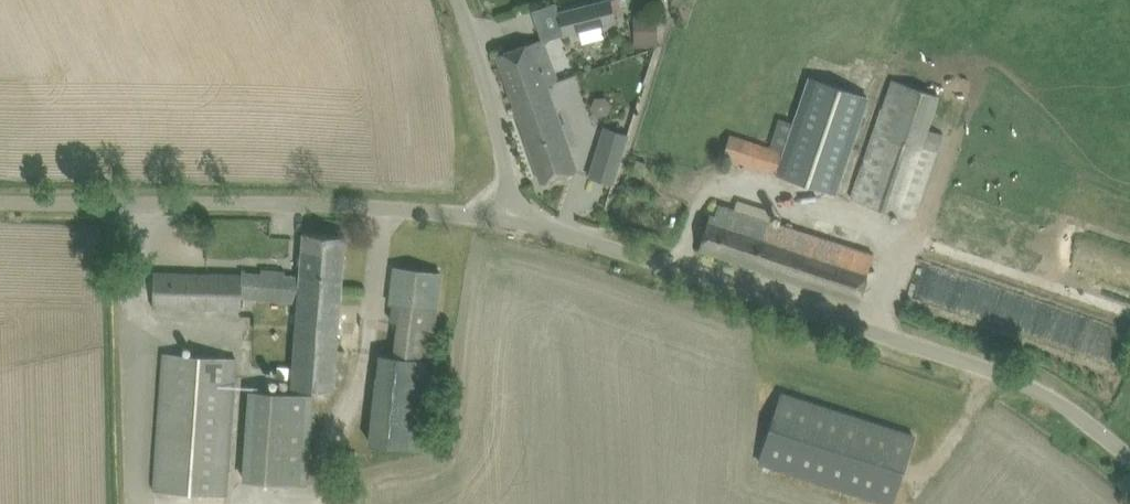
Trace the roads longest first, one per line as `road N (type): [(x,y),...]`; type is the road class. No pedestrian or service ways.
road 1 (unclassified): [(1129,460),(1048,394),(998,372),(516,219)]
road 2 (unclassified): [(516,219),(338,205),(0,200)]
road 3 (track): [(399,210),(384,233),(360,409),(330,436),(326,503)]
road 4 (unclassified): [(516,219),(493,87),(458,0)]

